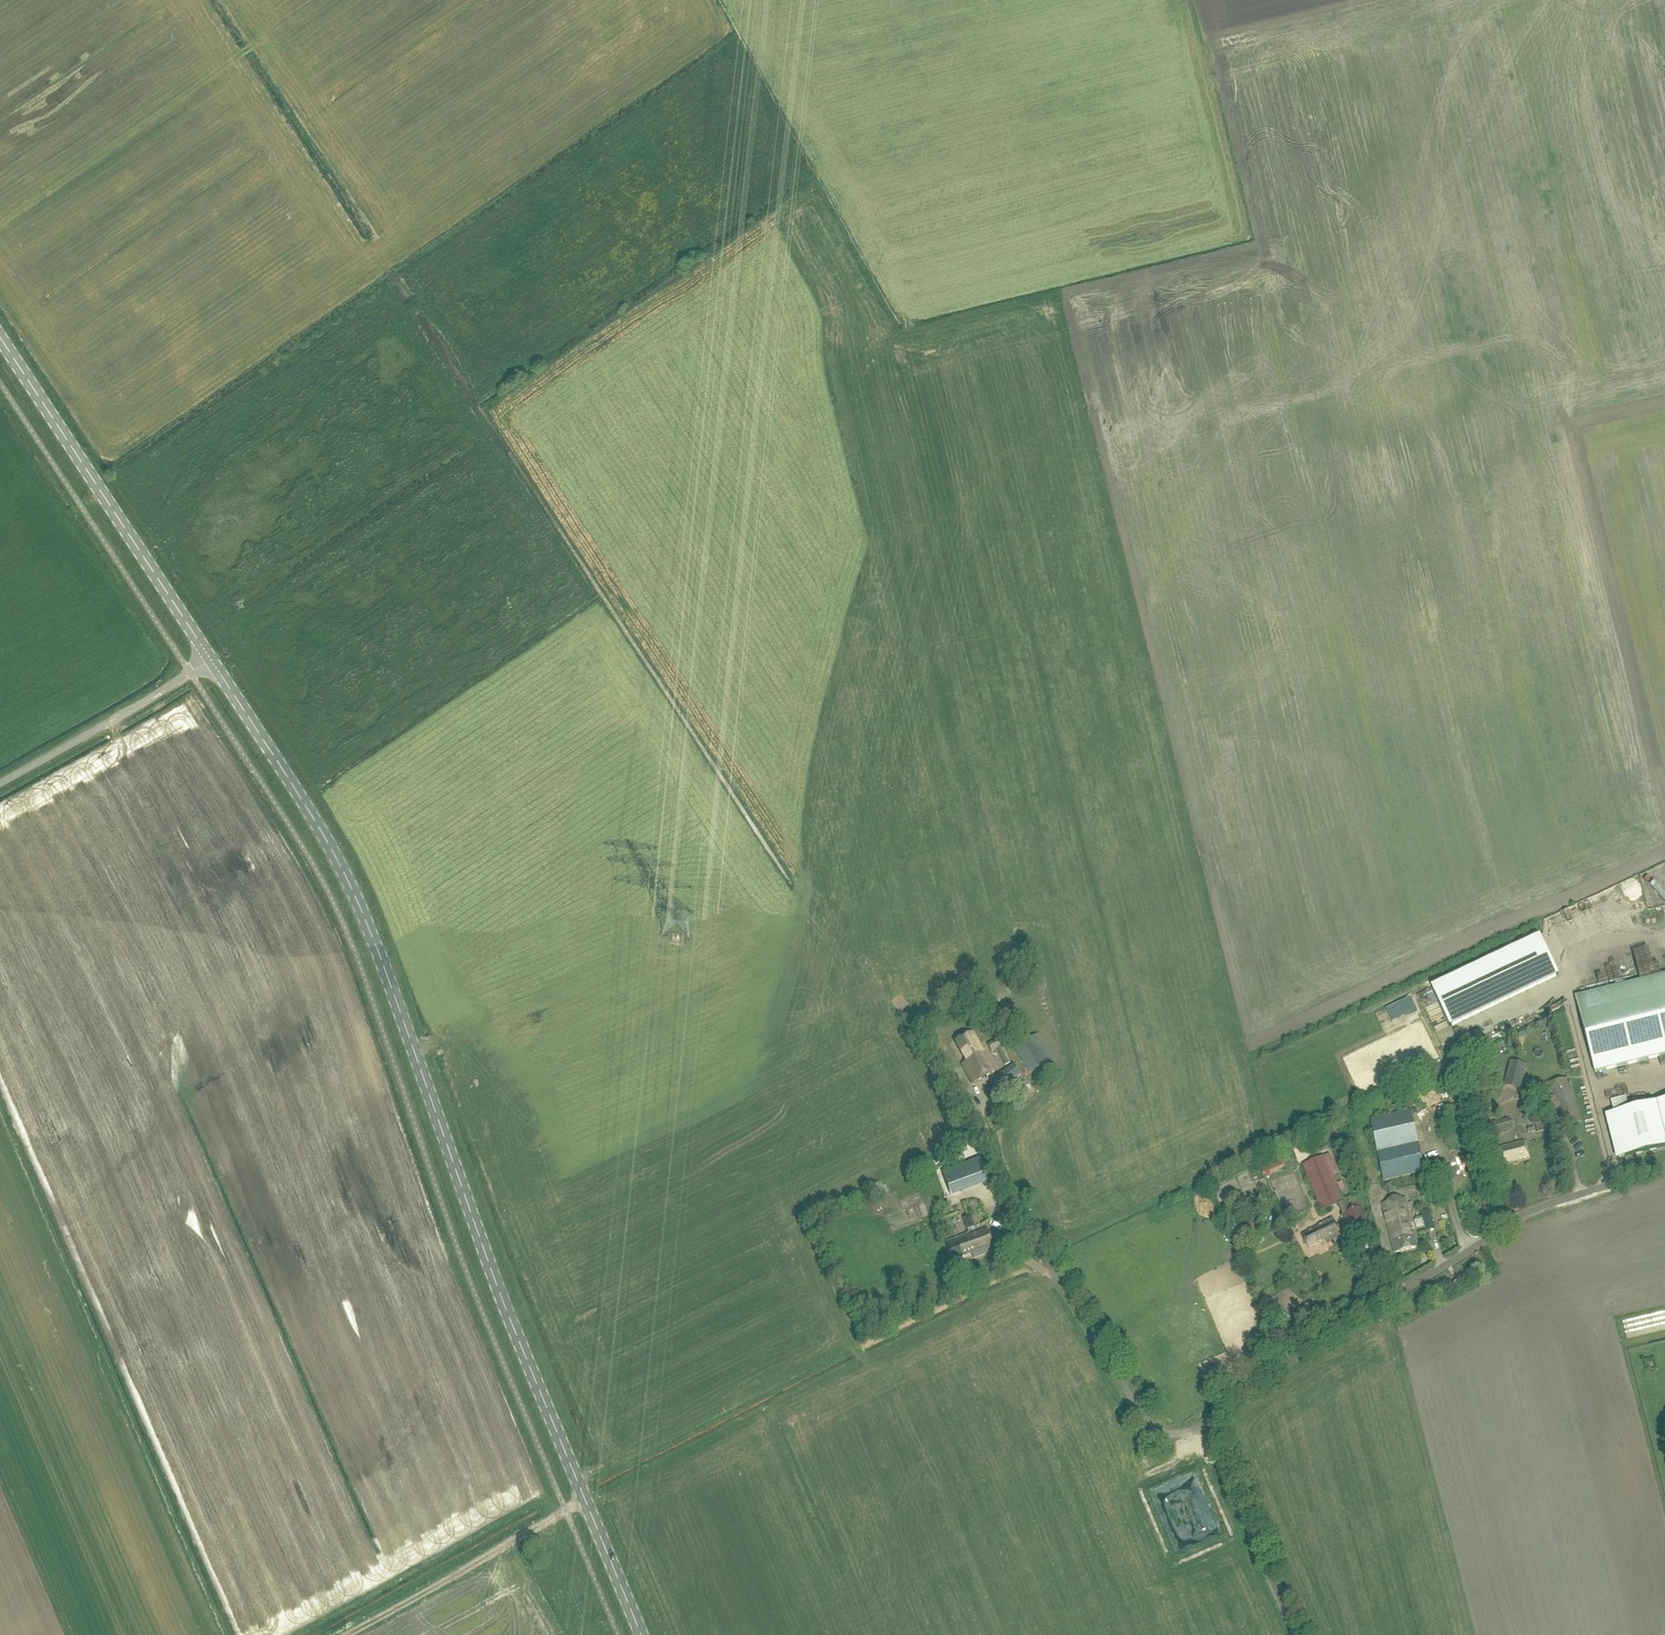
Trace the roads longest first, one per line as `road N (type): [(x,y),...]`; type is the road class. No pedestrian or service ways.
road 1 (primary): [(641,1634),(493,1276),(357,895),(212,659)]
road 2 (unclassified): [(1295,1634),(1213,1446),(1213,1420),(1526,1214),(1664,1169)]
road 3 (primary): [(212,659),(0,337)]
road 4 (track): [(356,1634),(586,1503)]
road 5 (unclassified): [(0,780),(212,659)]

